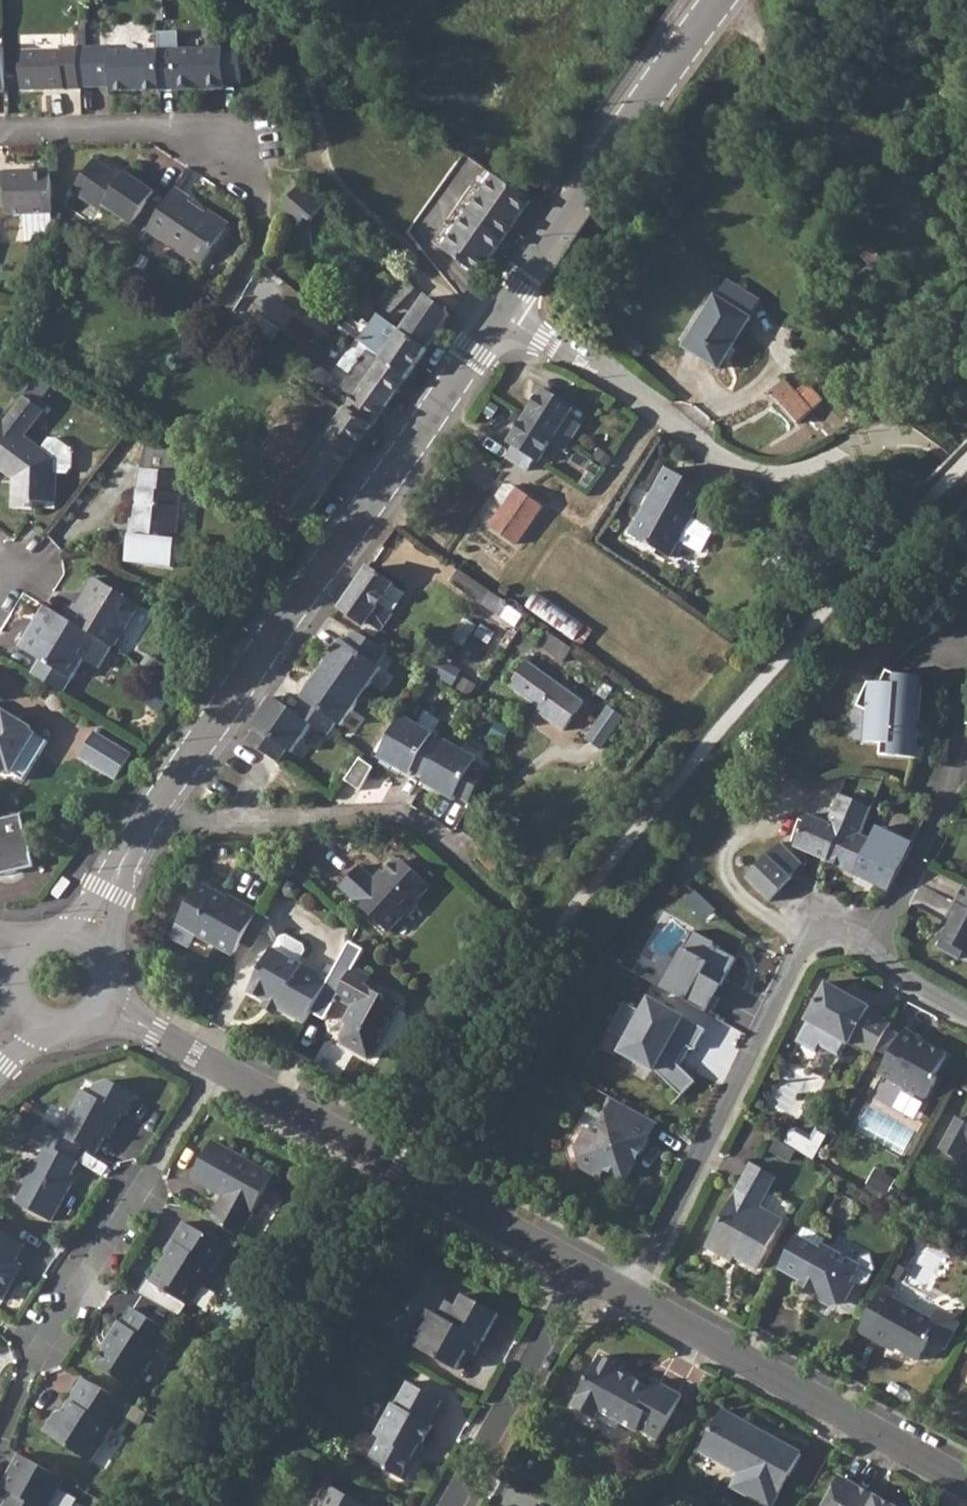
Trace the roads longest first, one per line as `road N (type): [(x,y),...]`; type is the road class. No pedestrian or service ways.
road 1 (tertiary): [(149,815),(503,314)]
road 2 (residential): [(503,314),(756,472),(795,470),(880,435),(942,447),(966,472)]
road 3 (residential): [(630,1300),(797,959),(817,941),(840,937),(867,948)]
road 4 (residential): [(215,1068),(583,1272)]
road 5 (residential): [(149,815),(402,820),(509,912)]
road 6 (residential): [(630,1300),(966,1486)]
road 7 (tertiary): [(503,314),(716,0)]
road 8 (residential): [(215,1068),(38,1351)]
road 9 (residential): [(966,651),(955,760),(928,848),(867,948)]
road 10 (residential): [(0,134),(154,131),(264,171)]
road 11 (residential): [(457,1505),(583,1272)]
road 12 (tertiary): [(89,942),(149,815)]
road 13 (residential): [(106,1012),(215,1068)]

